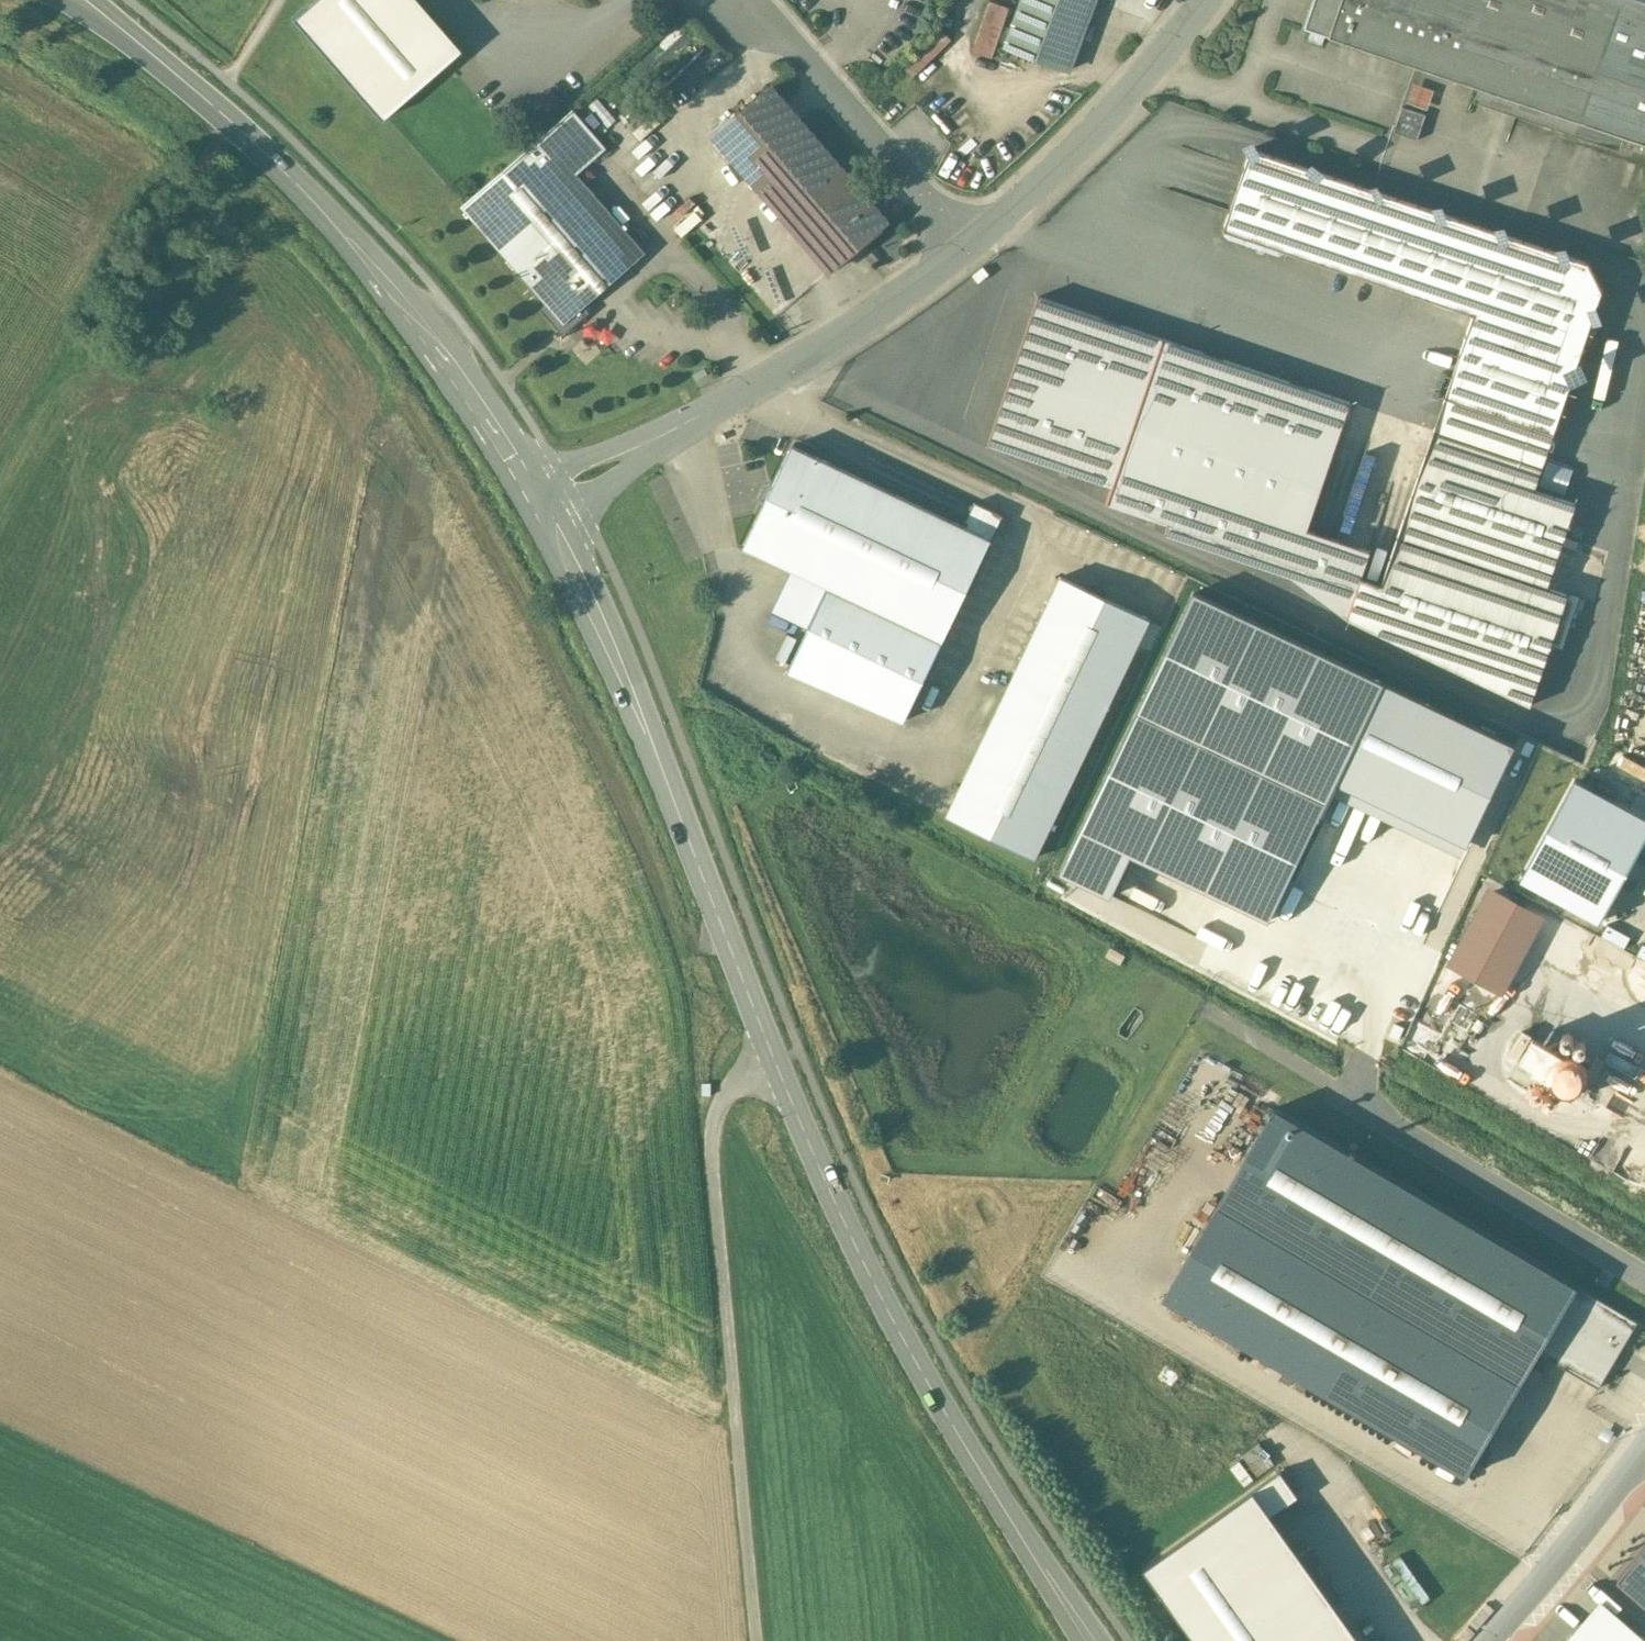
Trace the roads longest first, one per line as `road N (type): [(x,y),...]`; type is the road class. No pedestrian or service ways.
road 1 (secondary): [(1093,1640),(974,1462),(884,1304),(783,1080),(632,691),(537,500)]
road 2 (secondary): [(537,500),(439,348),(376,270),(215,106),(80,0)]
road 3 (residential): [(537,500),(772,371),(978,234)]
road 4 (residential): [(978,234),(1103,127),(1204,0)]
road 5 (residential): [(978,234),(776,0)]
road 6 (unclassified): [(1489,1640),(1644,1456)]

